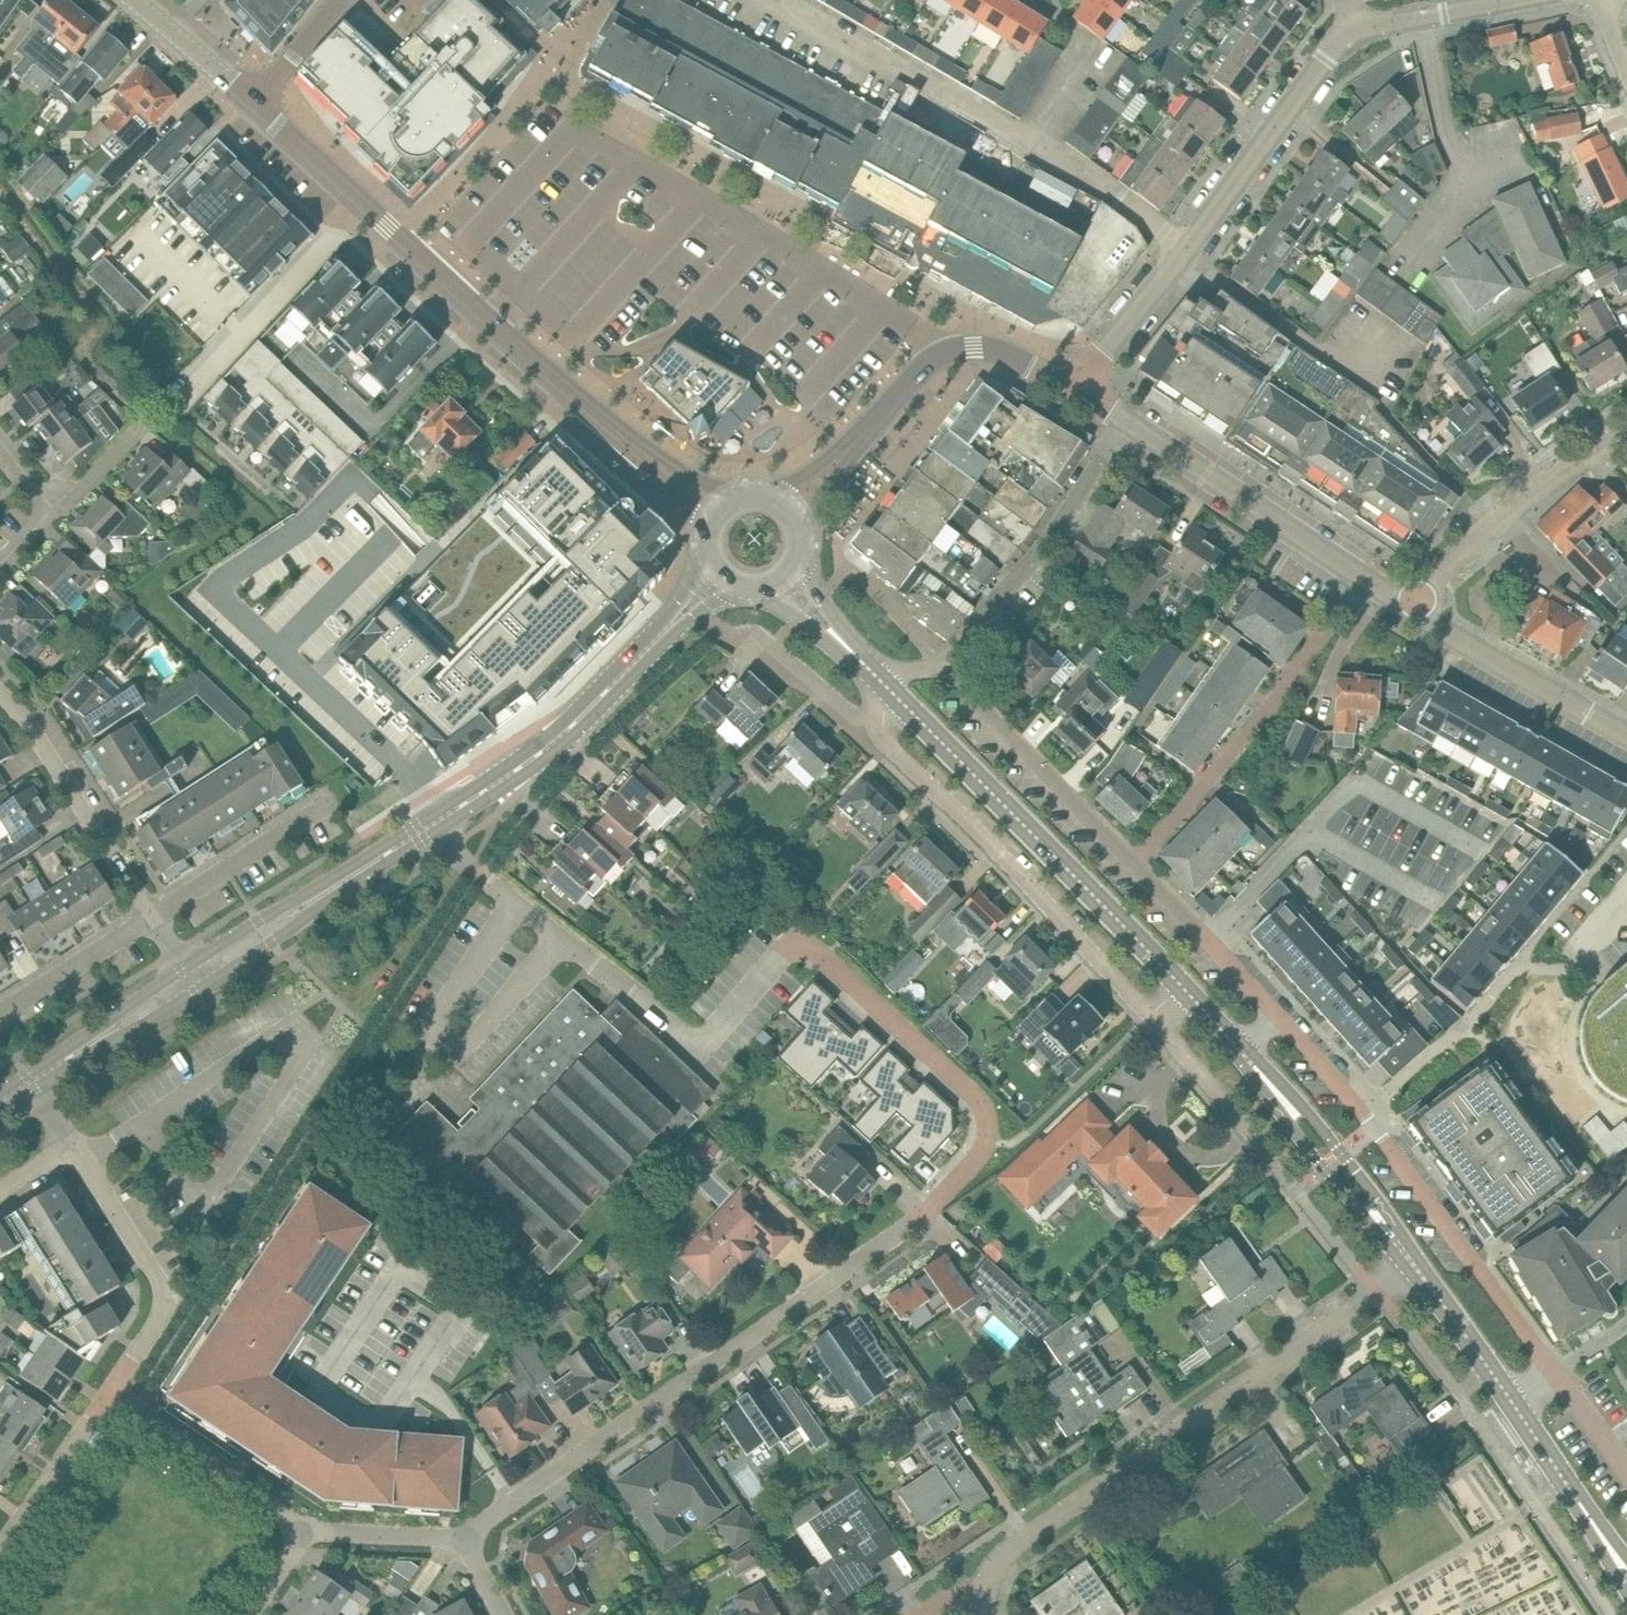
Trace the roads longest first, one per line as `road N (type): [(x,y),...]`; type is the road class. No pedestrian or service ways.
road 1 (residential): [(468,1542),(482,1524),(1026,1144),(810,932)]
road 2 (tertiary): [(192,978),(518,772),(668,630)]
road 3 (residential): [(979,1614),(978,1589),(1004,1554),(1408,1253)]
road 4 (unclassified): [(787,0),(1187,252)]
road 5 (secondary): [(1186,988),(886,684)]
road 6 (residential): [(880,738),(1153,1020)]
road 7 (secondary): [(652,458),(365,206)]
road 8 (unclassified): [(1132,863),(1268,707),(1364,575)]
road 9 (residential): [(949,671),(1132,421)]
road 10 (residential): [(110,1393),(170,1298),(75,1145)]
road 11 (tertiary): [(843,455),(953,348),(976,344),(1082,387)]
road 12 (unclassified): [(1364,575),(1132,421)]
road 13 (unclassified): [(1409,603),(1486,531),(1626,433)]
road 14 (tertiary): [(1187,252),(1355,34)]
road 15 (residential): [(181,409),(365,206)]
road 16 (residential): [(1132,863),(949,671)]
road 17 (residential): [(155,915),(0,703)]
road 18 (residential): [(1408,1170),(1557,1377)]
road 19 (unclassified): [(1626,731),(1409,603)]
road 20 (residential): [(311,1535),(110,1393)]
road 21 (residential): [(880,738),(758,631),(725,630),(700,611)]
road 22 (residential): [(1153,1020),(1298,1193)]
road 23 (residential): [(1279,1018),(1132,863)]
road 24 (residential): [(155,915),(331,808)]
road 25 (residential): [(1408,1170),(1279,1018)]
road 26 (secondary): [(1626,1572),(1514,1408)]
road 27 (residential): [(110,1393),(0,1558)]
road 28 (secondary): [(1514,1408),(1408,1253)]
road 29 (tertiary): [(35,1077),(192,978)]
road 30 (residential): [(0,1015),(155,915)]
road 31 (tertiary): [(1355,34),(1535,0)]
road 32 (secondary): [(1384,1224),(1342,1154),(1277,1090)]
road 33 (secondary): [(1277,1090),(1326,1167),(1384,1224)]
road 34 (tertiary): [(1082,387),(1187,252)]
road 35 (secondary): [(257,105),(128,0)]
road 36 (residential): [(468,1542),(311,1535)]
road 37 (secondary): [(365,206),(257,105)]
road 38 (residential): [(257,105),(344,0)]

